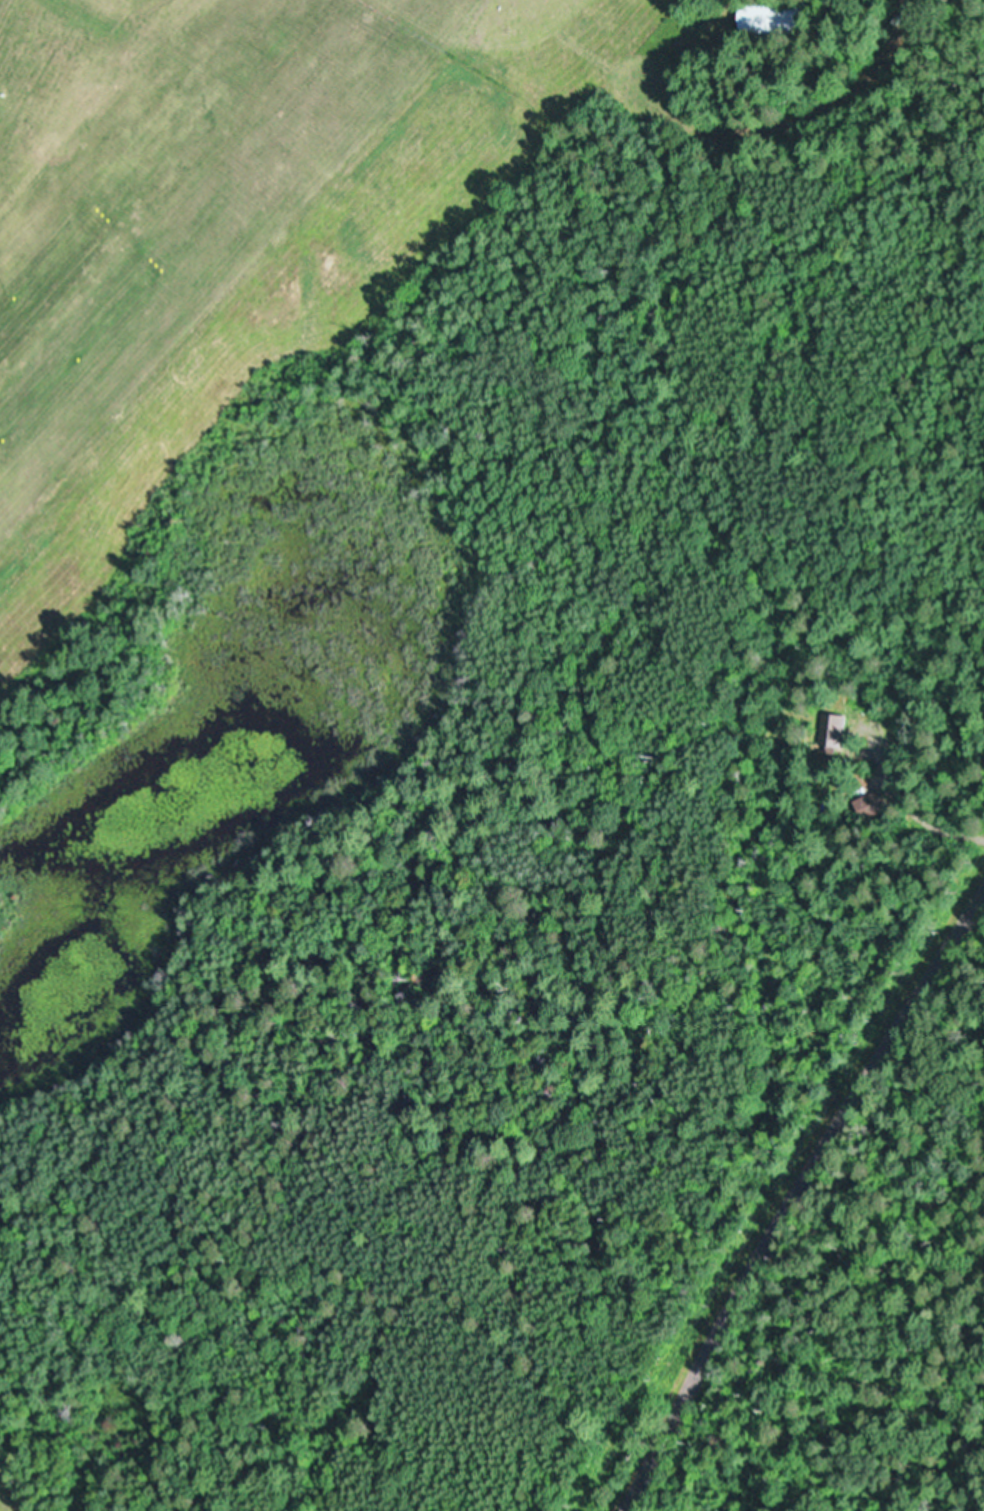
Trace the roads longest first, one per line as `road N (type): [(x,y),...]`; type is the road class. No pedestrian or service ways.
road 1 (residential): [(610,1510),(855,1074),(983,878)]
road 2 (residential): [(983,107),(935,88),(945,0)]

